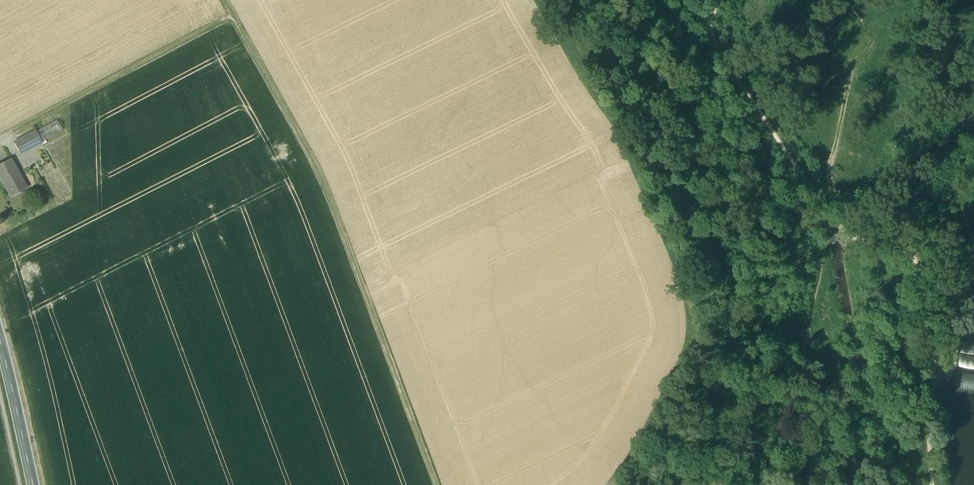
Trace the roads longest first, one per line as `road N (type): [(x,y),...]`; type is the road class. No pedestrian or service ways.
road 1 (track): [(438,484),(320,174),(223,0)]
road 2 (track): [(932,484),(936,373),(919,267),(842,233)]
road 3 (track): [(230,13),(0,139)]
road 4 (secondary): [(33,484),(0,343)]

